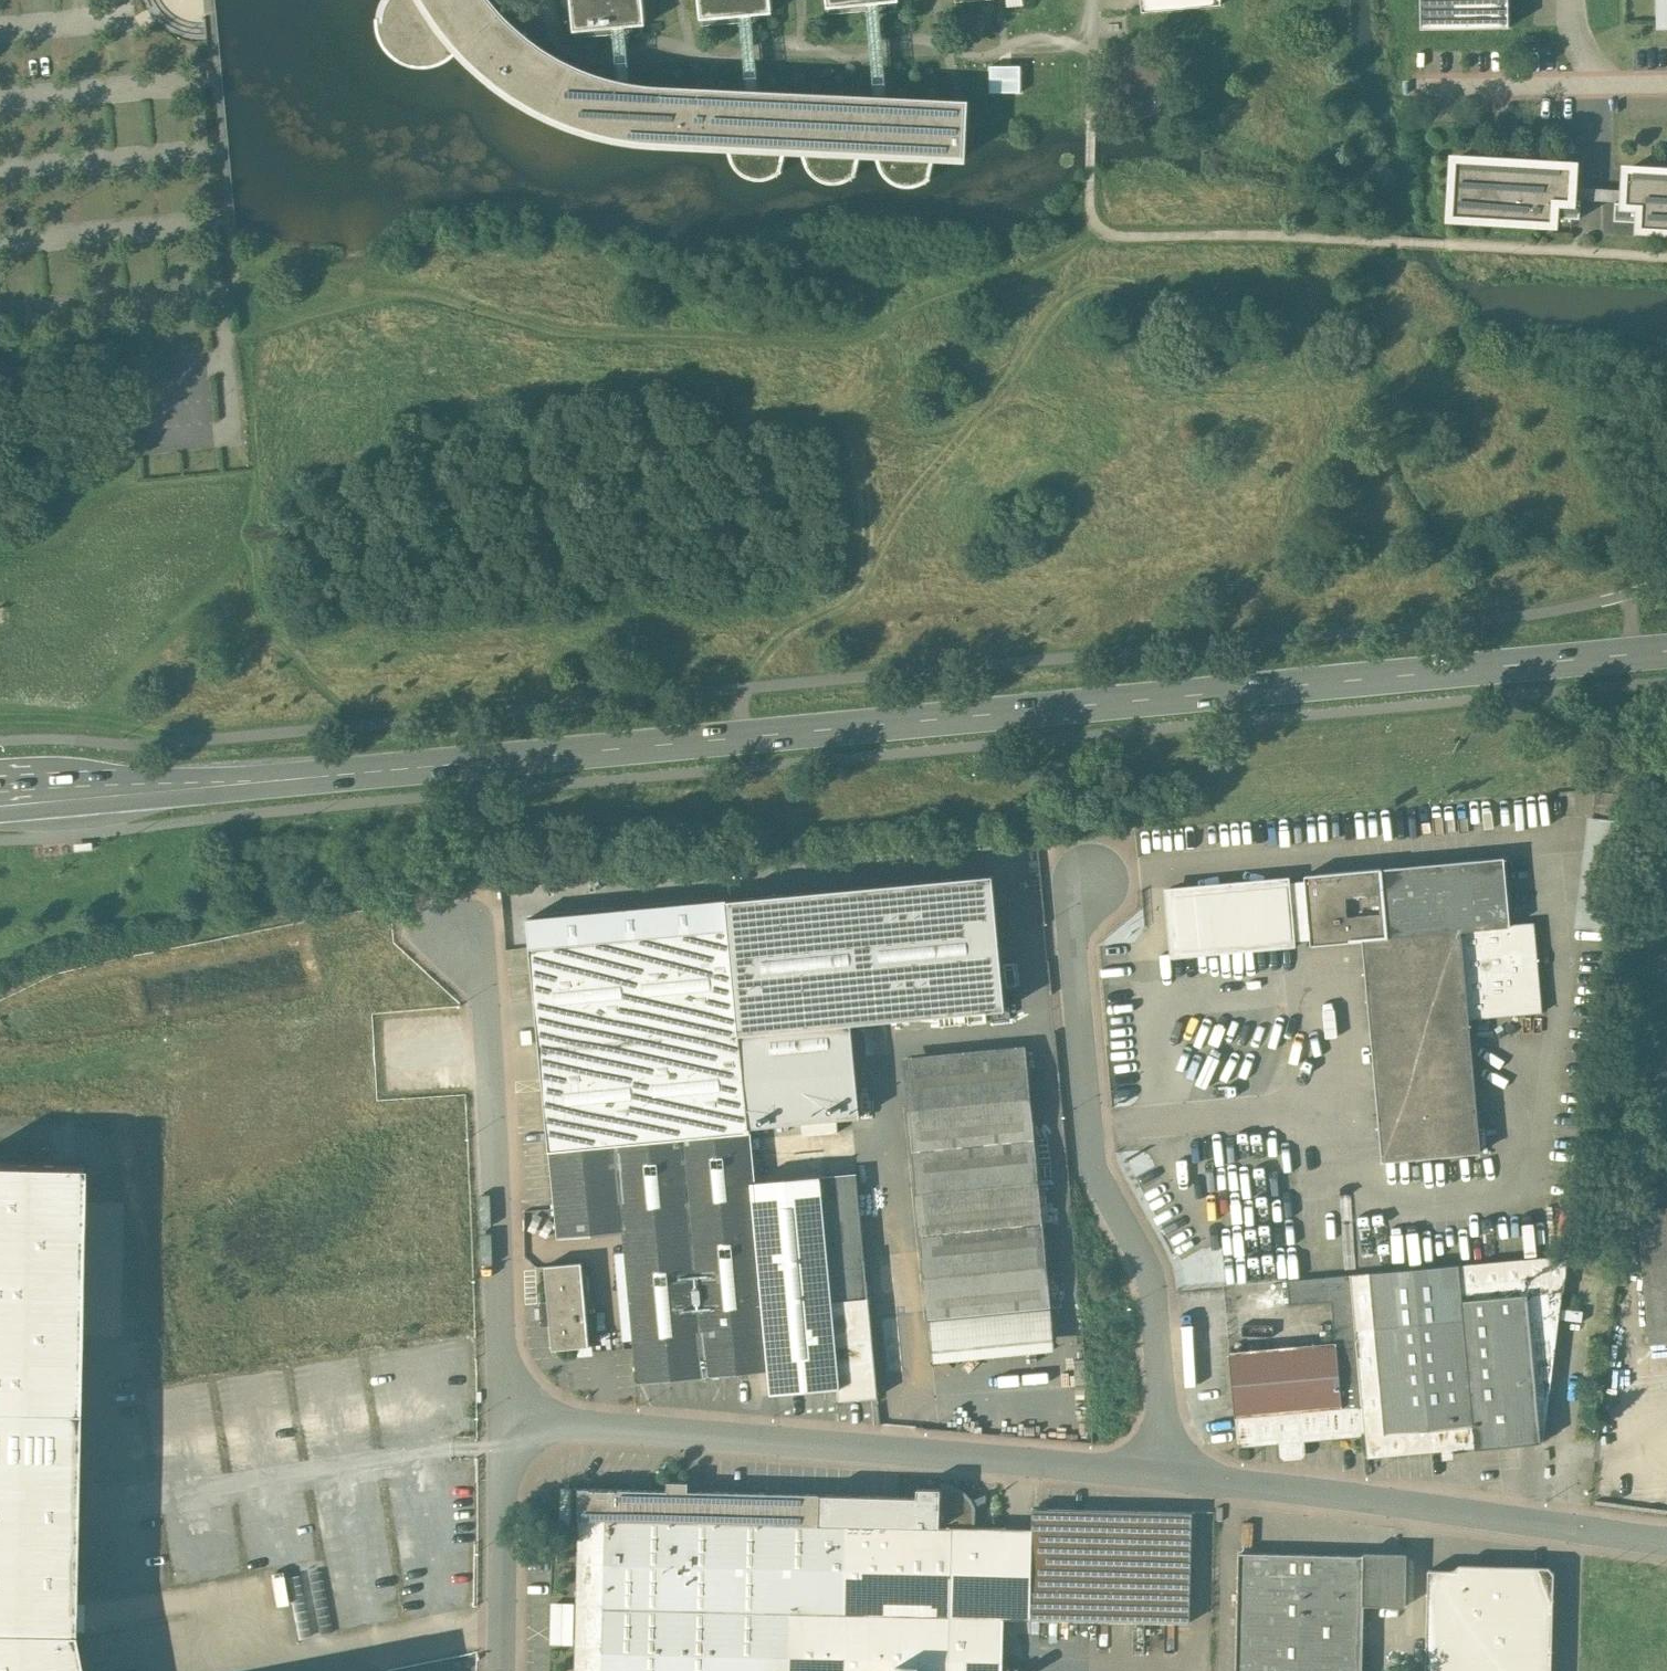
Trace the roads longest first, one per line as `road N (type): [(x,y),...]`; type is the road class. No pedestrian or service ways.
road 1 (secondary): [(0,799),(1666,650)]
road 2 (residential): [(1161,1473),(505,1420)]
road 3 (residential): [(1161,1473),(1151,1282),(1099,1181),(1087,1138),(1072,937),(1092,873)]
road 4 (residential): [(1666,1540),(1161,1473)]
road 5 (residential): [(505,1420),(486,929)]
road 6 (residential): [(505,1420),(498,1670)]
road 7 (residential): [(1449,84),(1666,80)]

